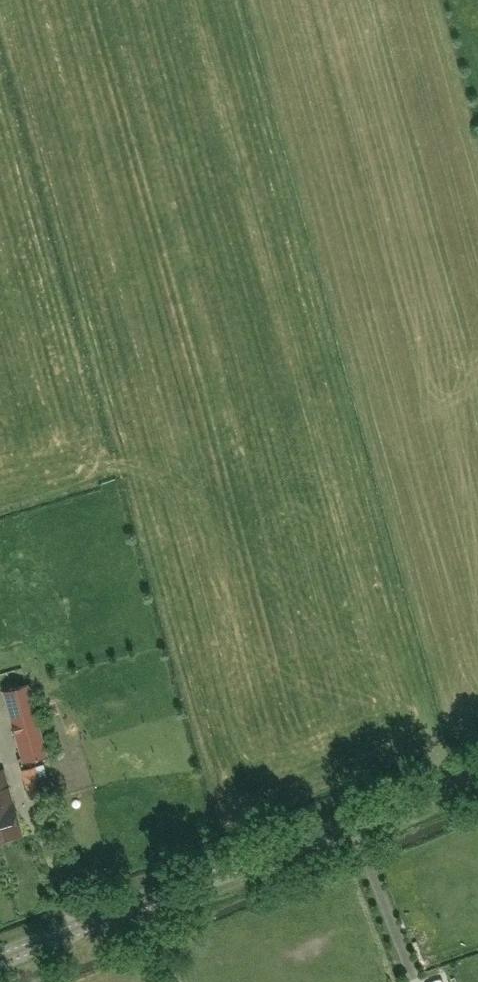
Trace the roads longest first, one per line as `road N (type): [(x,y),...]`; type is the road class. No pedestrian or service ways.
road 1 (unclassified): [(0,962),(477,775)]

